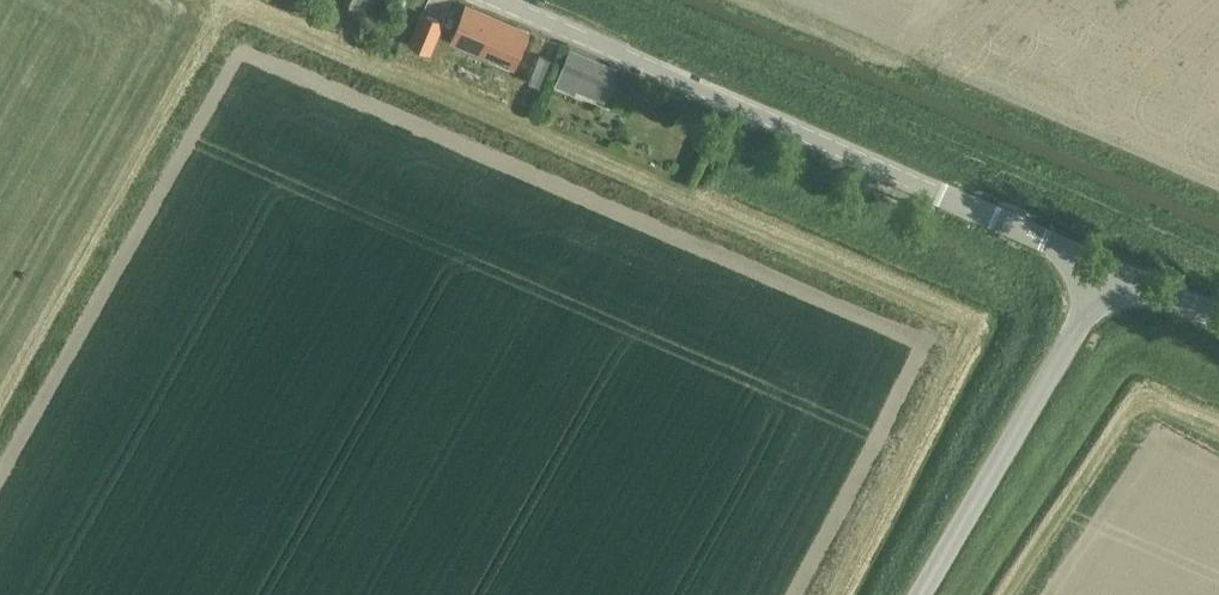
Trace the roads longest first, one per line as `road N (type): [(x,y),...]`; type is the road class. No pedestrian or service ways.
road 1 (residential): [(1031,242),(485,0)]
road 2 (unclassified): [(917,594),(1107,275)]
road 3 (unclassified): [(1218,325),(1107,275)]

